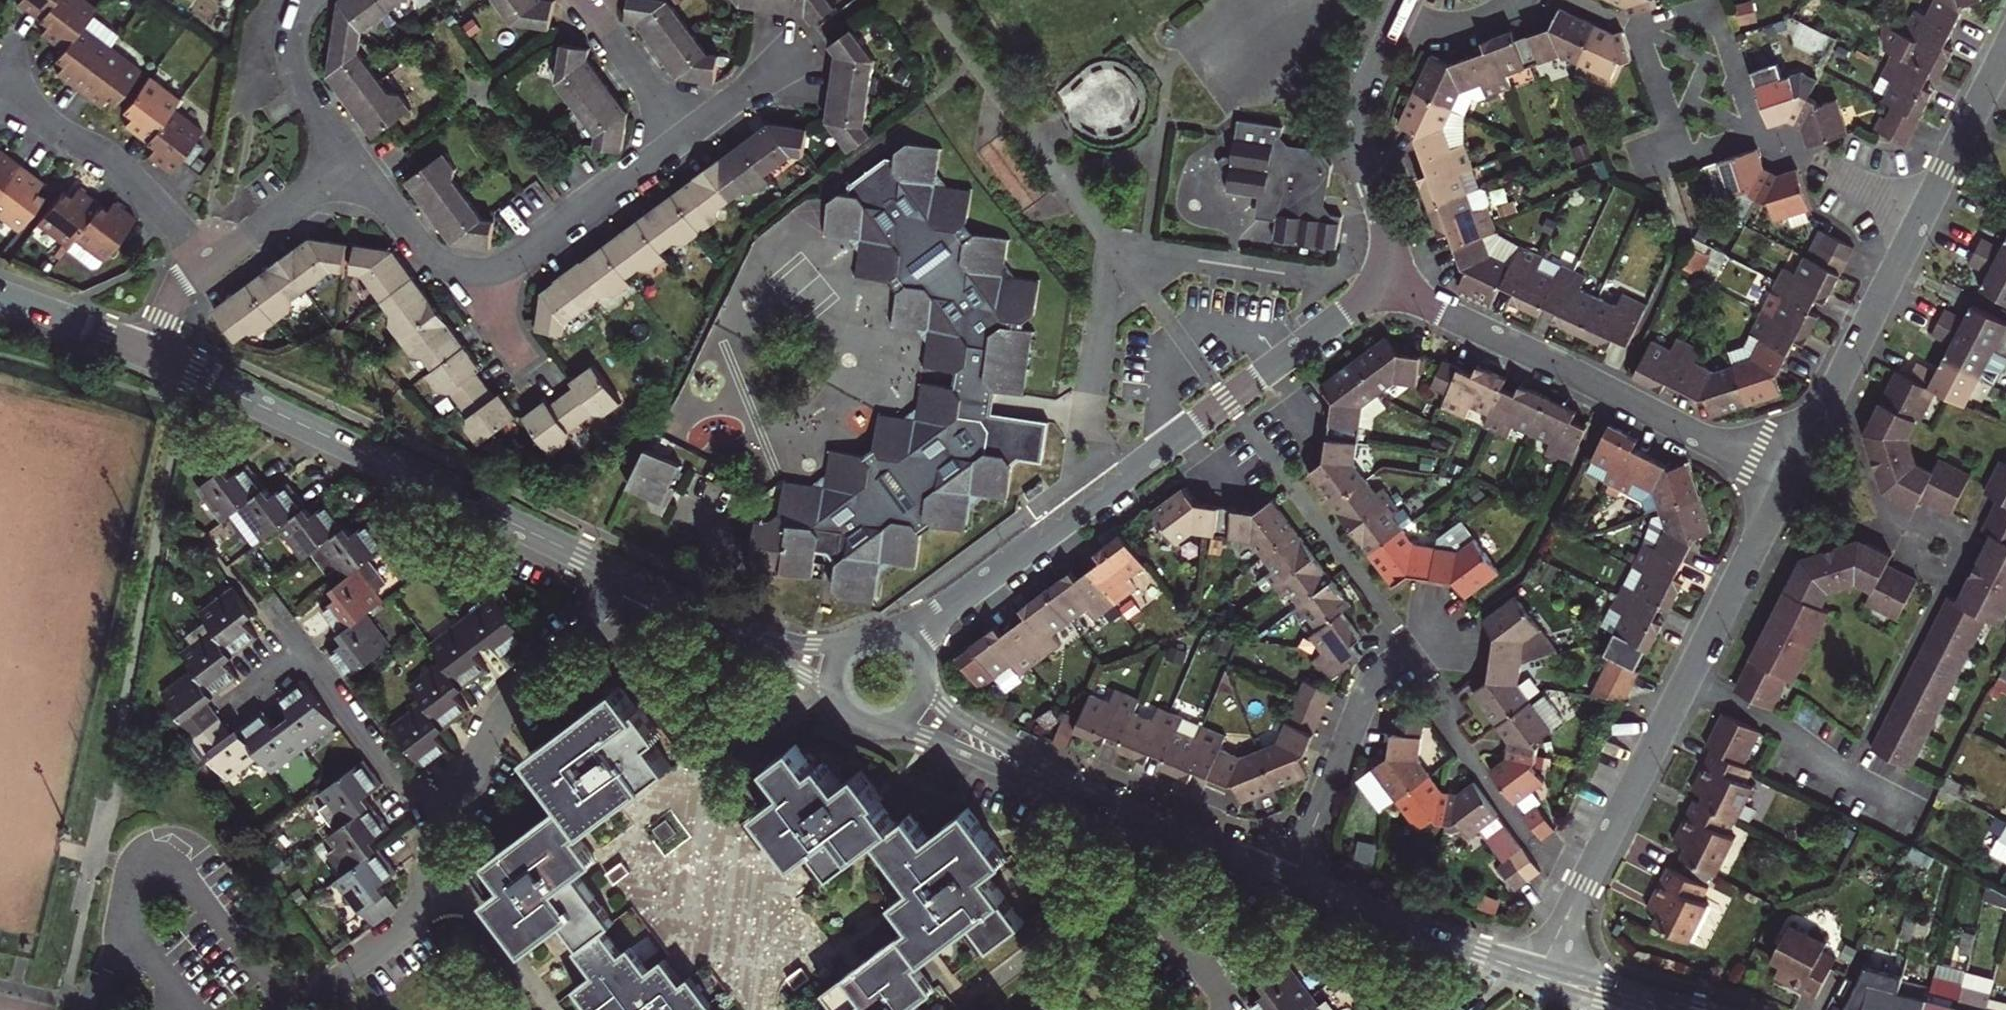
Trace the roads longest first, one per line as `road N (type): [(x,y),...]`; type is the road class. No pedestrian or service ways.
road 1 (residential): [(1786,478),(1540,975)]
road 2 (residential): [(636,584),(150,354)]
road 3 (residential): [(2005,47),(1786,478)]
road 4 (residential): [(1383,280),(1008,563)]
road 5 (residential): [(1383,280),(1786,478)]
road 6 (residential): [(359,167),(438,265),(490,274),(575,222),(687,137)]
road 7 (residential): [(636,584),(604,626),(521,686),(468,774),(420,808)]
road 8 (residential): [(1292,884),(1368,686),(1445,629)]
road 9 (residential): [(297,992),(249,968),(188,881),(169,872),(141,884),(131,905),(134,929),(162,965)]
road 10 (residential): [(1409,0),(1356,130),(1390,251),(1383,280)]
road 11 (residential): [(877,726),(957,748),(1151,827)]
road 12 (residential): [(1151,827),(970,727),(924,683)]
road 13 (residential): [(212,261),(111,158),(0,98)]
road 14 (residential): [(1540,975),(1292,884)]
road 15 (residential): [(1151,827),(1135,884),(1224,1009)]
road 16 (residential): [(420,808),(301,650)]
road 17 (residential): [(458,886),(334,981),(297,992)]
road 18 (residential): [(359,167),(291,62),(291,26),(307,0)]
road 19 (residential): [(212,261),(359,167)]
road 20 (residential): [(585,0),(687,137)]
road 21 (residential): [(150,354),(0,295)]
road 22 (residential): [(458,886),(554,1009)]
road 23 (residential): [(1008,563),(871,633)]
road 24 (residential): [(703,618),(833,697)]
road 25 (residential): [(1292,884),(1151,827)]
road 26 (residential): [(847,643),(787,643),(703,618)]
road 27 (residential): [(687,137),(799,50)]
road 28 (residential): [(920,661),(941,620),(1008,563)]

